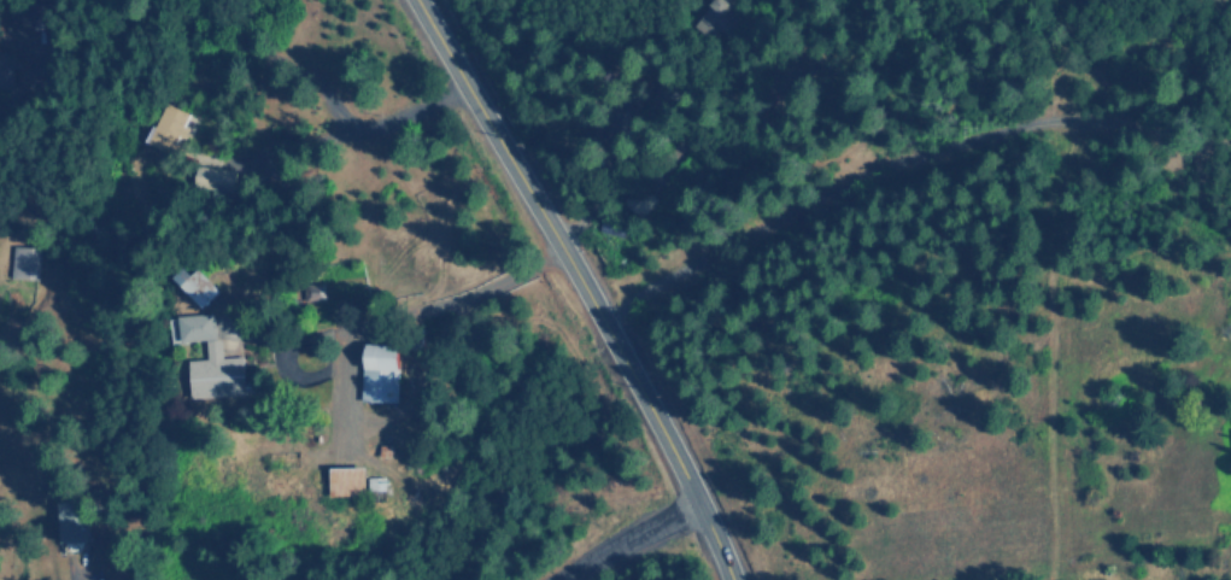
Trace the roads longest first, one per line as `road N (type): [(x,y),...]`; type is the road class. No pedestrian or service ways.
road 1 (residential): [(597,311),(837,200),(1016,130),(1107,122),(1179,143),(1230,142)]
road 2 (secondary): [(424,0),(629,371),(726,579)]
road 3 (residential): [(201,156),(246,159),(381,128),(476,93)]
road 4 (residential): [(557,579),(697,506)]

